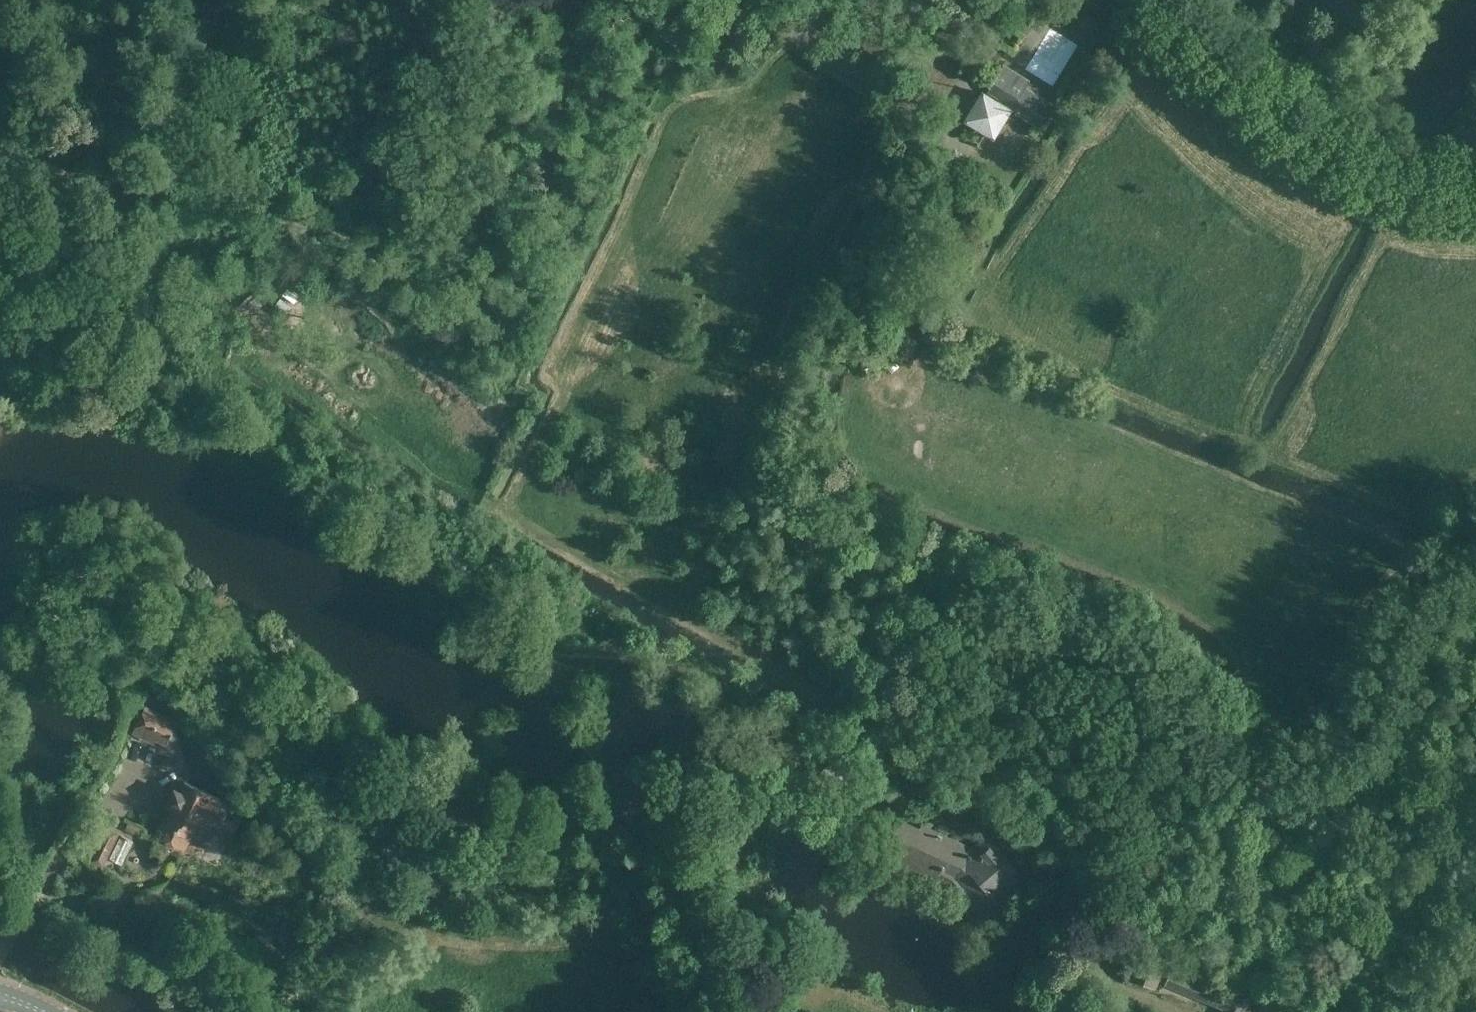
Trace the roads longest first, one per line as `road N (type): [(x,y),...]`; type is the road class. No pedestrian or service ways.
road 1 (unclassified): [(775,0),(797,37),(929,121),(803,397),(809,453),(951,624),(1117,953)]

